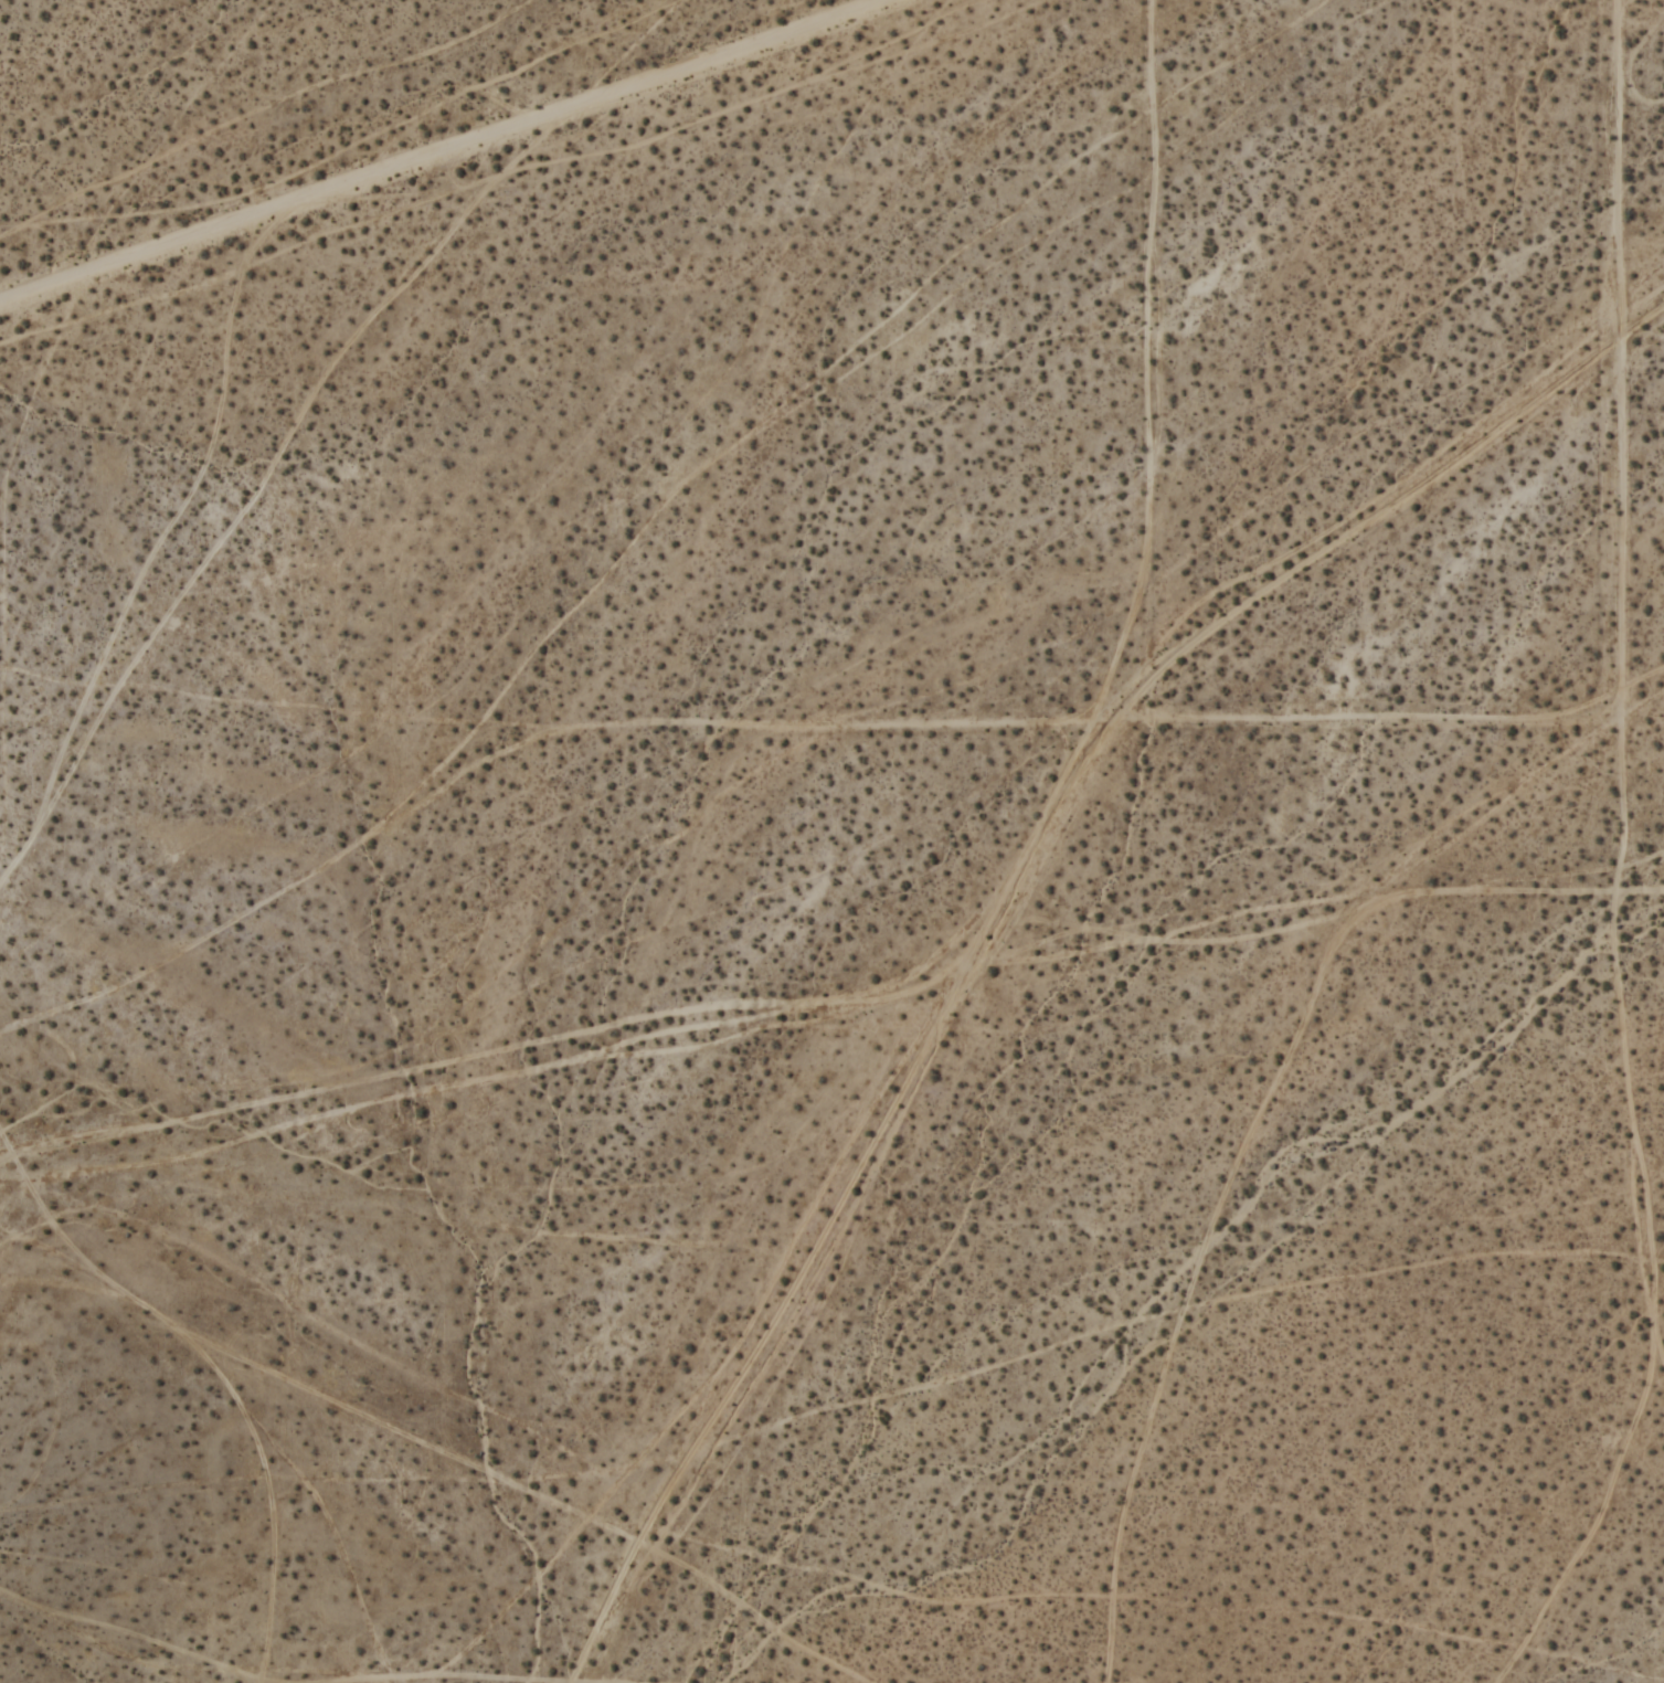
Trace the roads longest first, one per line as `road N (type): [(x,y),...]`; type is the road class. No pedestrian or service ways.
road 1 (residential): [(0,301),(881,0)]

